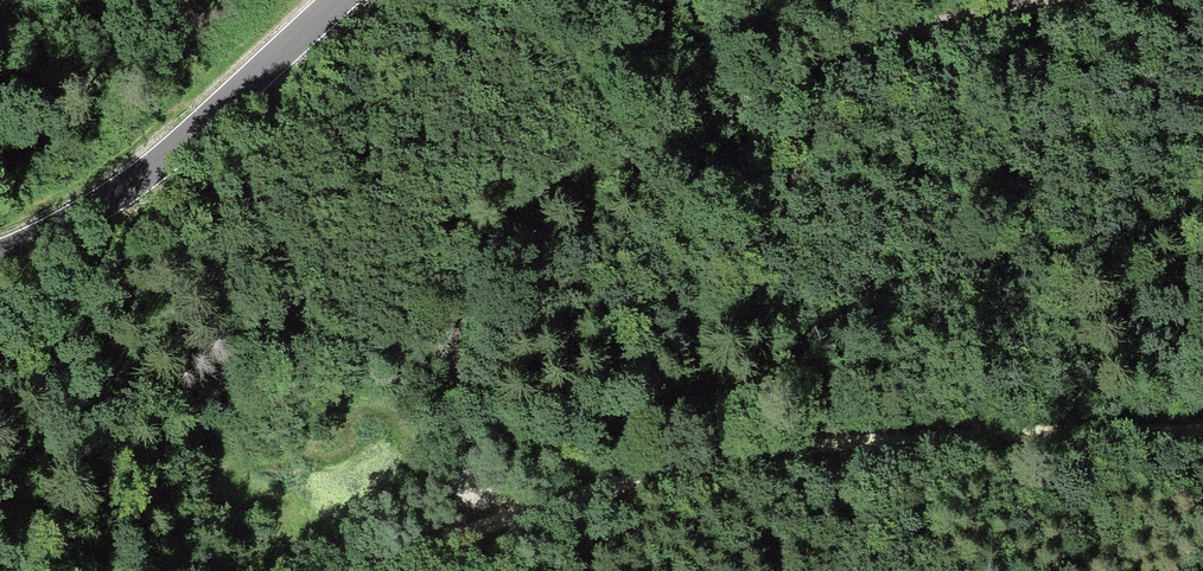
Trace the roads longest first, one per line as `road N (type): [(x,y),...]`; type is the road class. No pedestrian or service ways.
road 1 (track): [(1056,0),(965,19),(830,65),(527,207),(491,232),(470,253),(448,310),(452,408),(474,526)]
road 2 (track): [(474,526),(726,455),(992,432),(1202,428)]
road 3 (tertiary): [(337,0),(155,166),(98,207),(0,253)]

